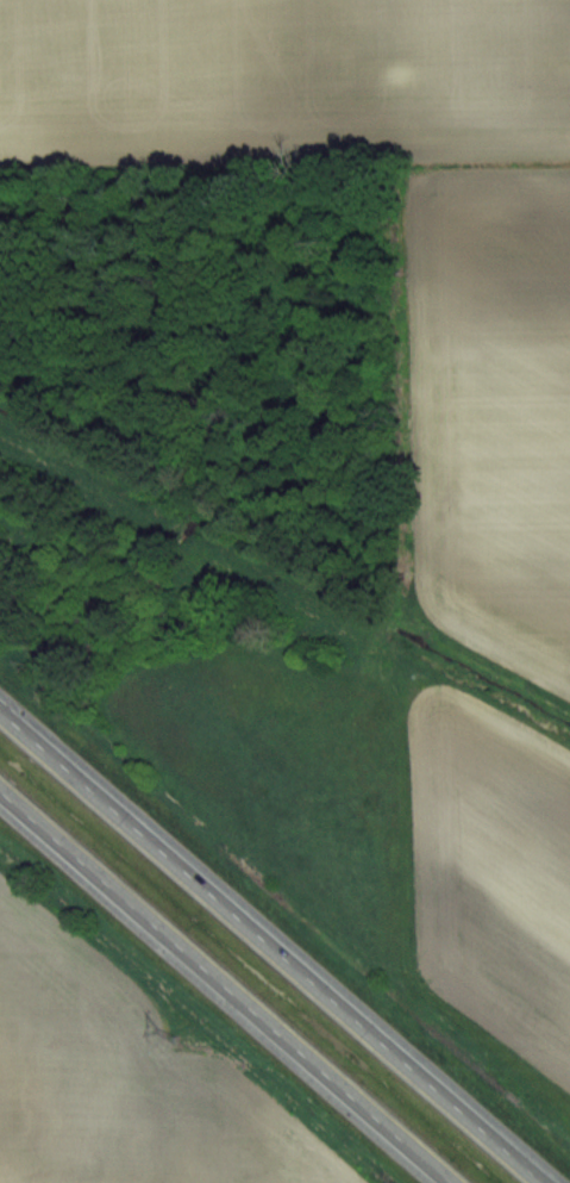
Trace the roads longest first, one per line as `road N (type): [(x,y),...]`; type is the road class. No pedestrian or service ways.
road 1 (trunk): [(546,1182),(0,711)]
road 2 (trunk): [(0,791),(451,1182)]

